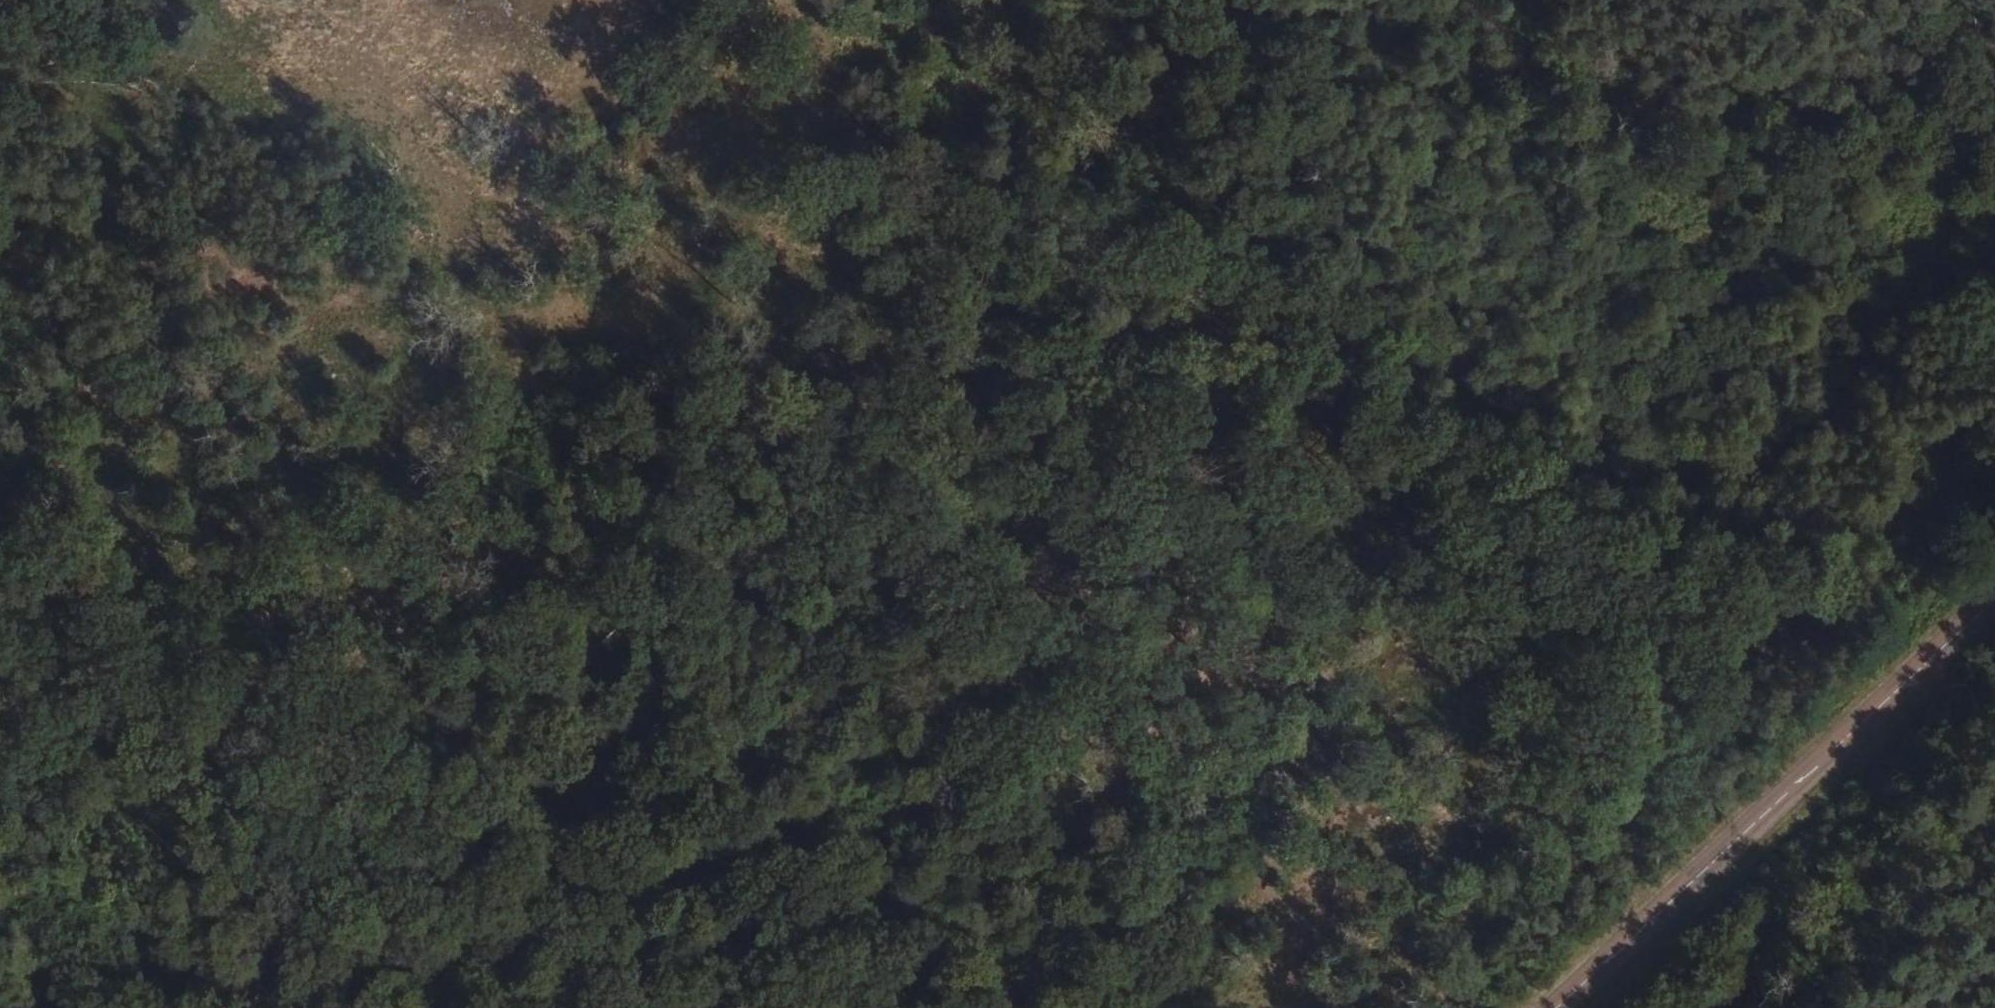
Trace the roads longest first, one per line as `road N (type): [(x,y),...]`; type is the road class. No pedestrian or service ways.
road 1 (tertiary): [(1994,596),(1558,1007)]

